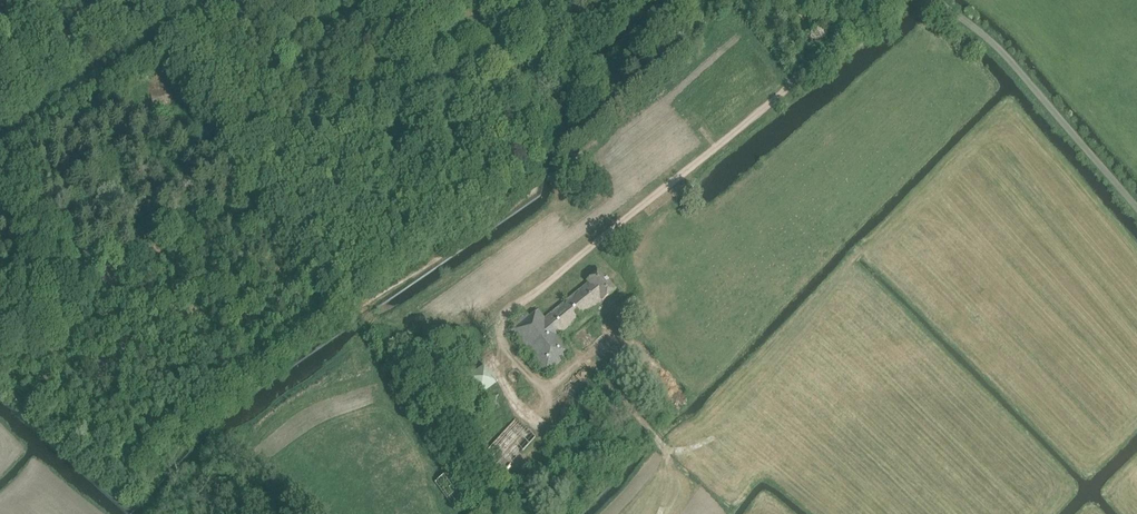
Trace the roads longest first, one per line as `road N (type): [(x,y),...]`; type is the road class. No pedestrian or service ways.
road 1 (residential): [(1136,207),(1006,57),(933,0)]

